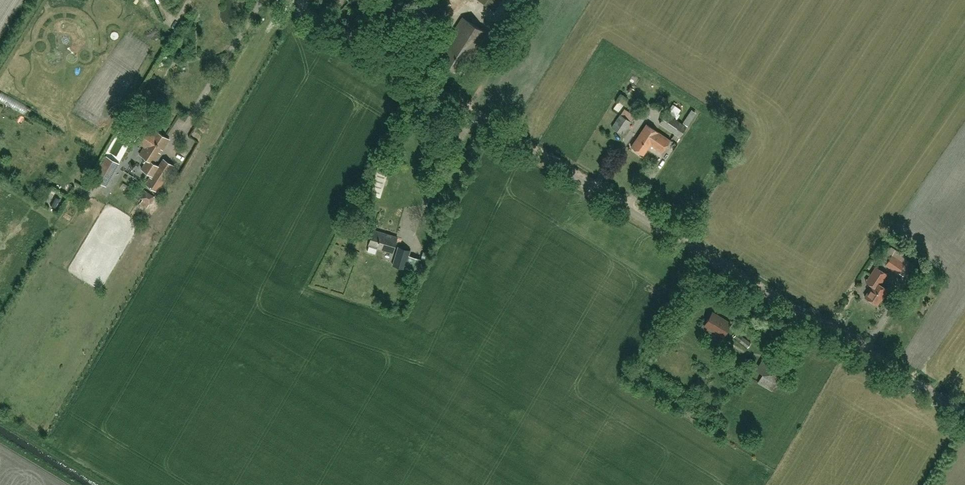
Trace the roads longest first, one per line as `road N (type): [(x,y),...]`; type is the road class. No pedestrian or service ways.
road 1 (unclassified): [(964,421),(272,0)]

